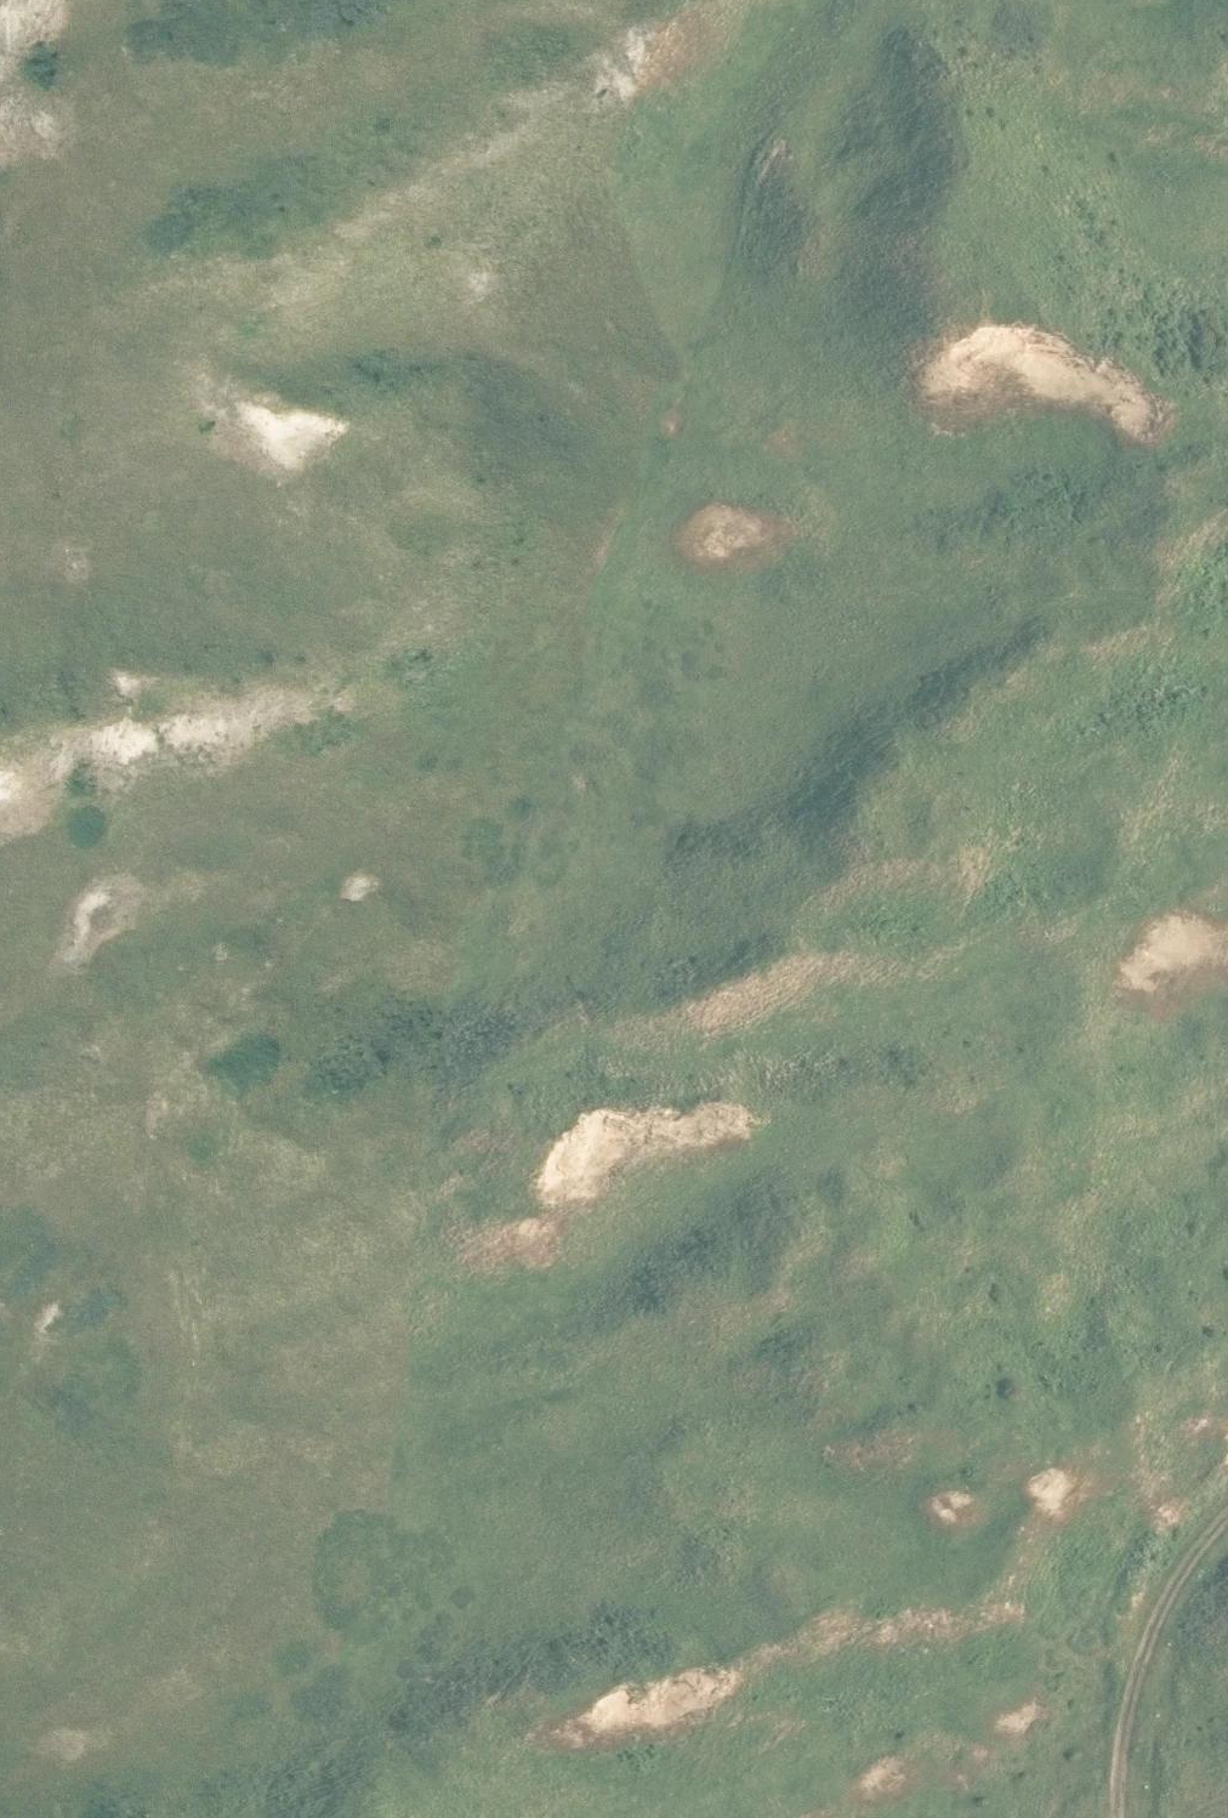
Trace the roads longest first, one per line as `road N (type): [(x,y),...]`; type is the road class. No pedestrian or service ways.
road 1 (track): [(1124,1817),(1155,1630),(1184,1568),(1227,1518)]

